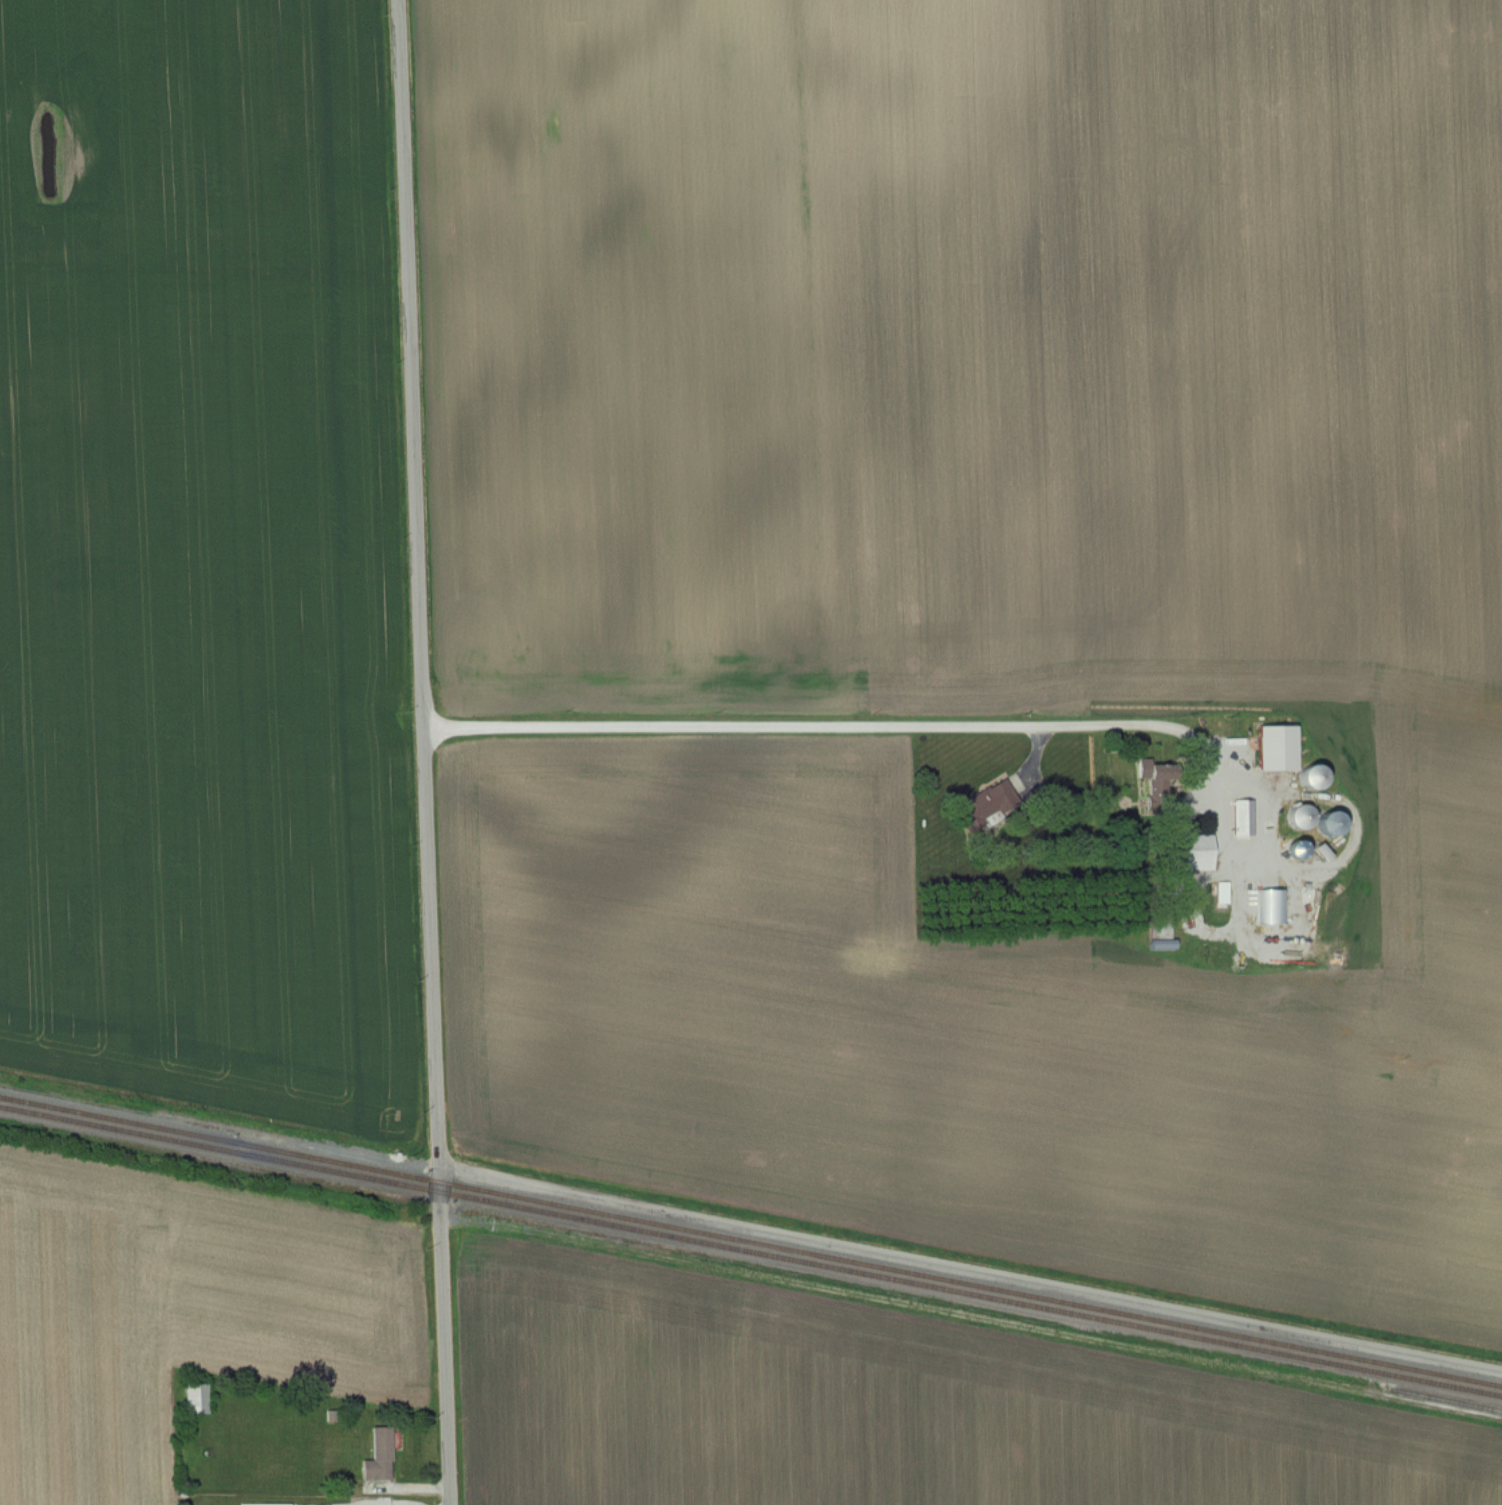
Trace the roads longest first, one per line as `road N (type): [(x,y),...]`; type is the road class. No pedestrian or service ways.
road 1 (residential): [(450,1504),(396,0)]
road 2 (residential): [(440,1165),(1501,1371)]
road 3 (residential): [(421,725),(1161,752)]

